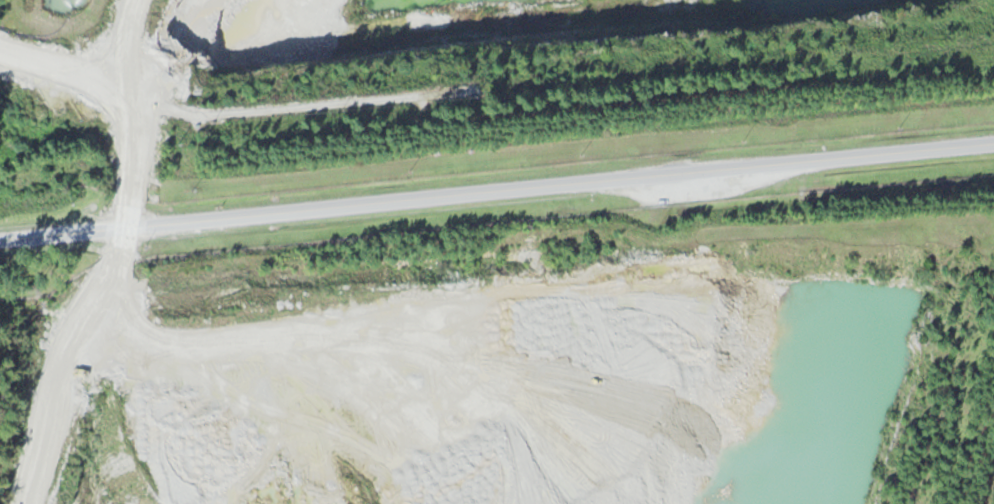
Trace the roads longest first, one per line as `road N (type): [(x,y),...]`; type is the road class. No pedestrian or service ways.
road 1 (residential): [(0,241),(993,142)]

